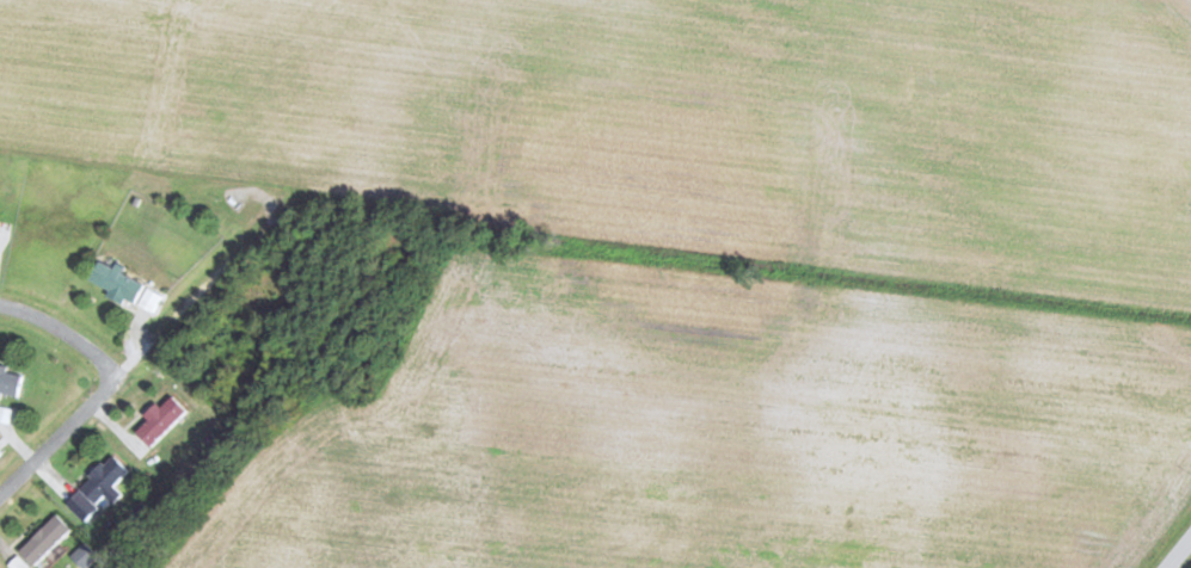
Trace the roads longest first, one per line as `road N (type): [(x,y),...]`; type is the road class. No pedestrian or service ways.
road 1 (residential): [(0,489),(431,58)]
road 2 (residential): [(356,136),(299,97),(232,69),(0,42)]
road 3 (residential): [(0,300),(63,327),(121,371)]

